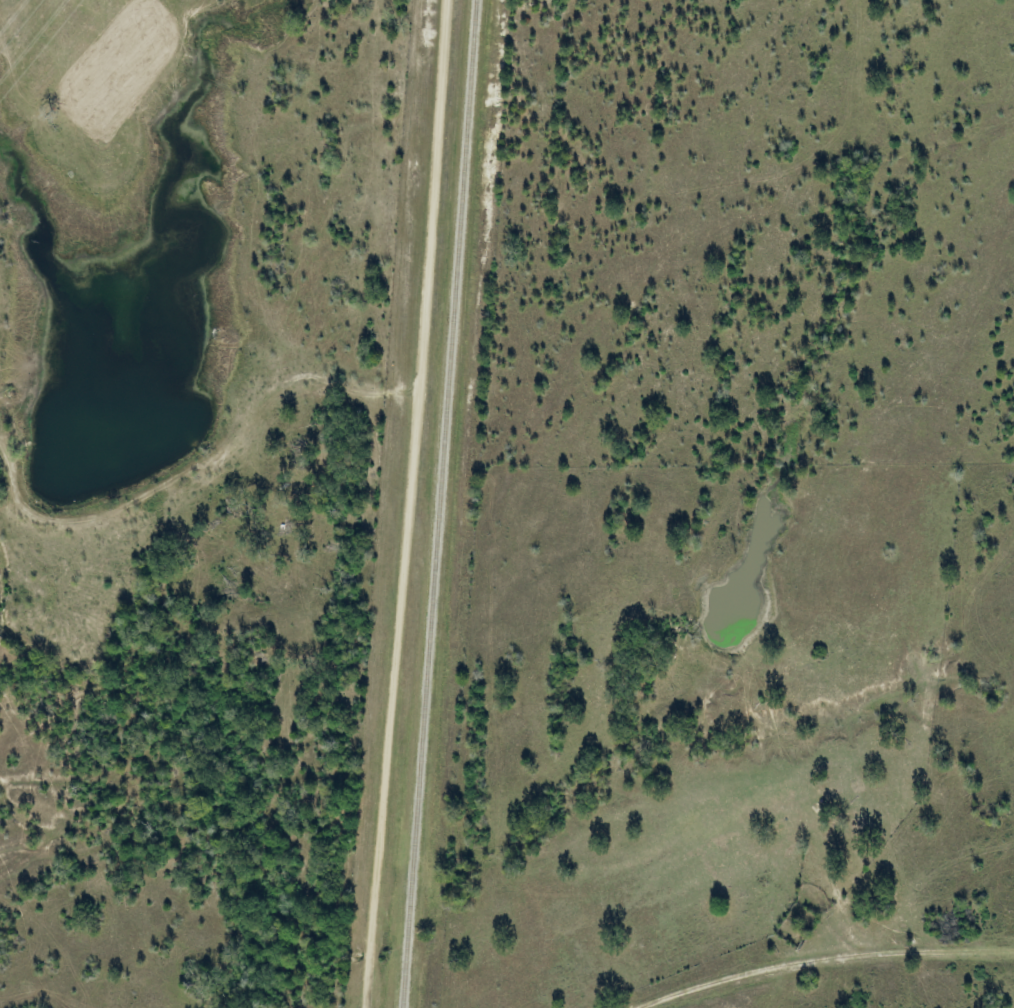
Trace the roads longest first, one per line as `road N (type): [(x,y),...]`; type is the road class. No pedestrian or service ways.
road 1 (residential): [(369,1007),(445,0)]
road 2 (residential): [(851,956),(651,1007)]

